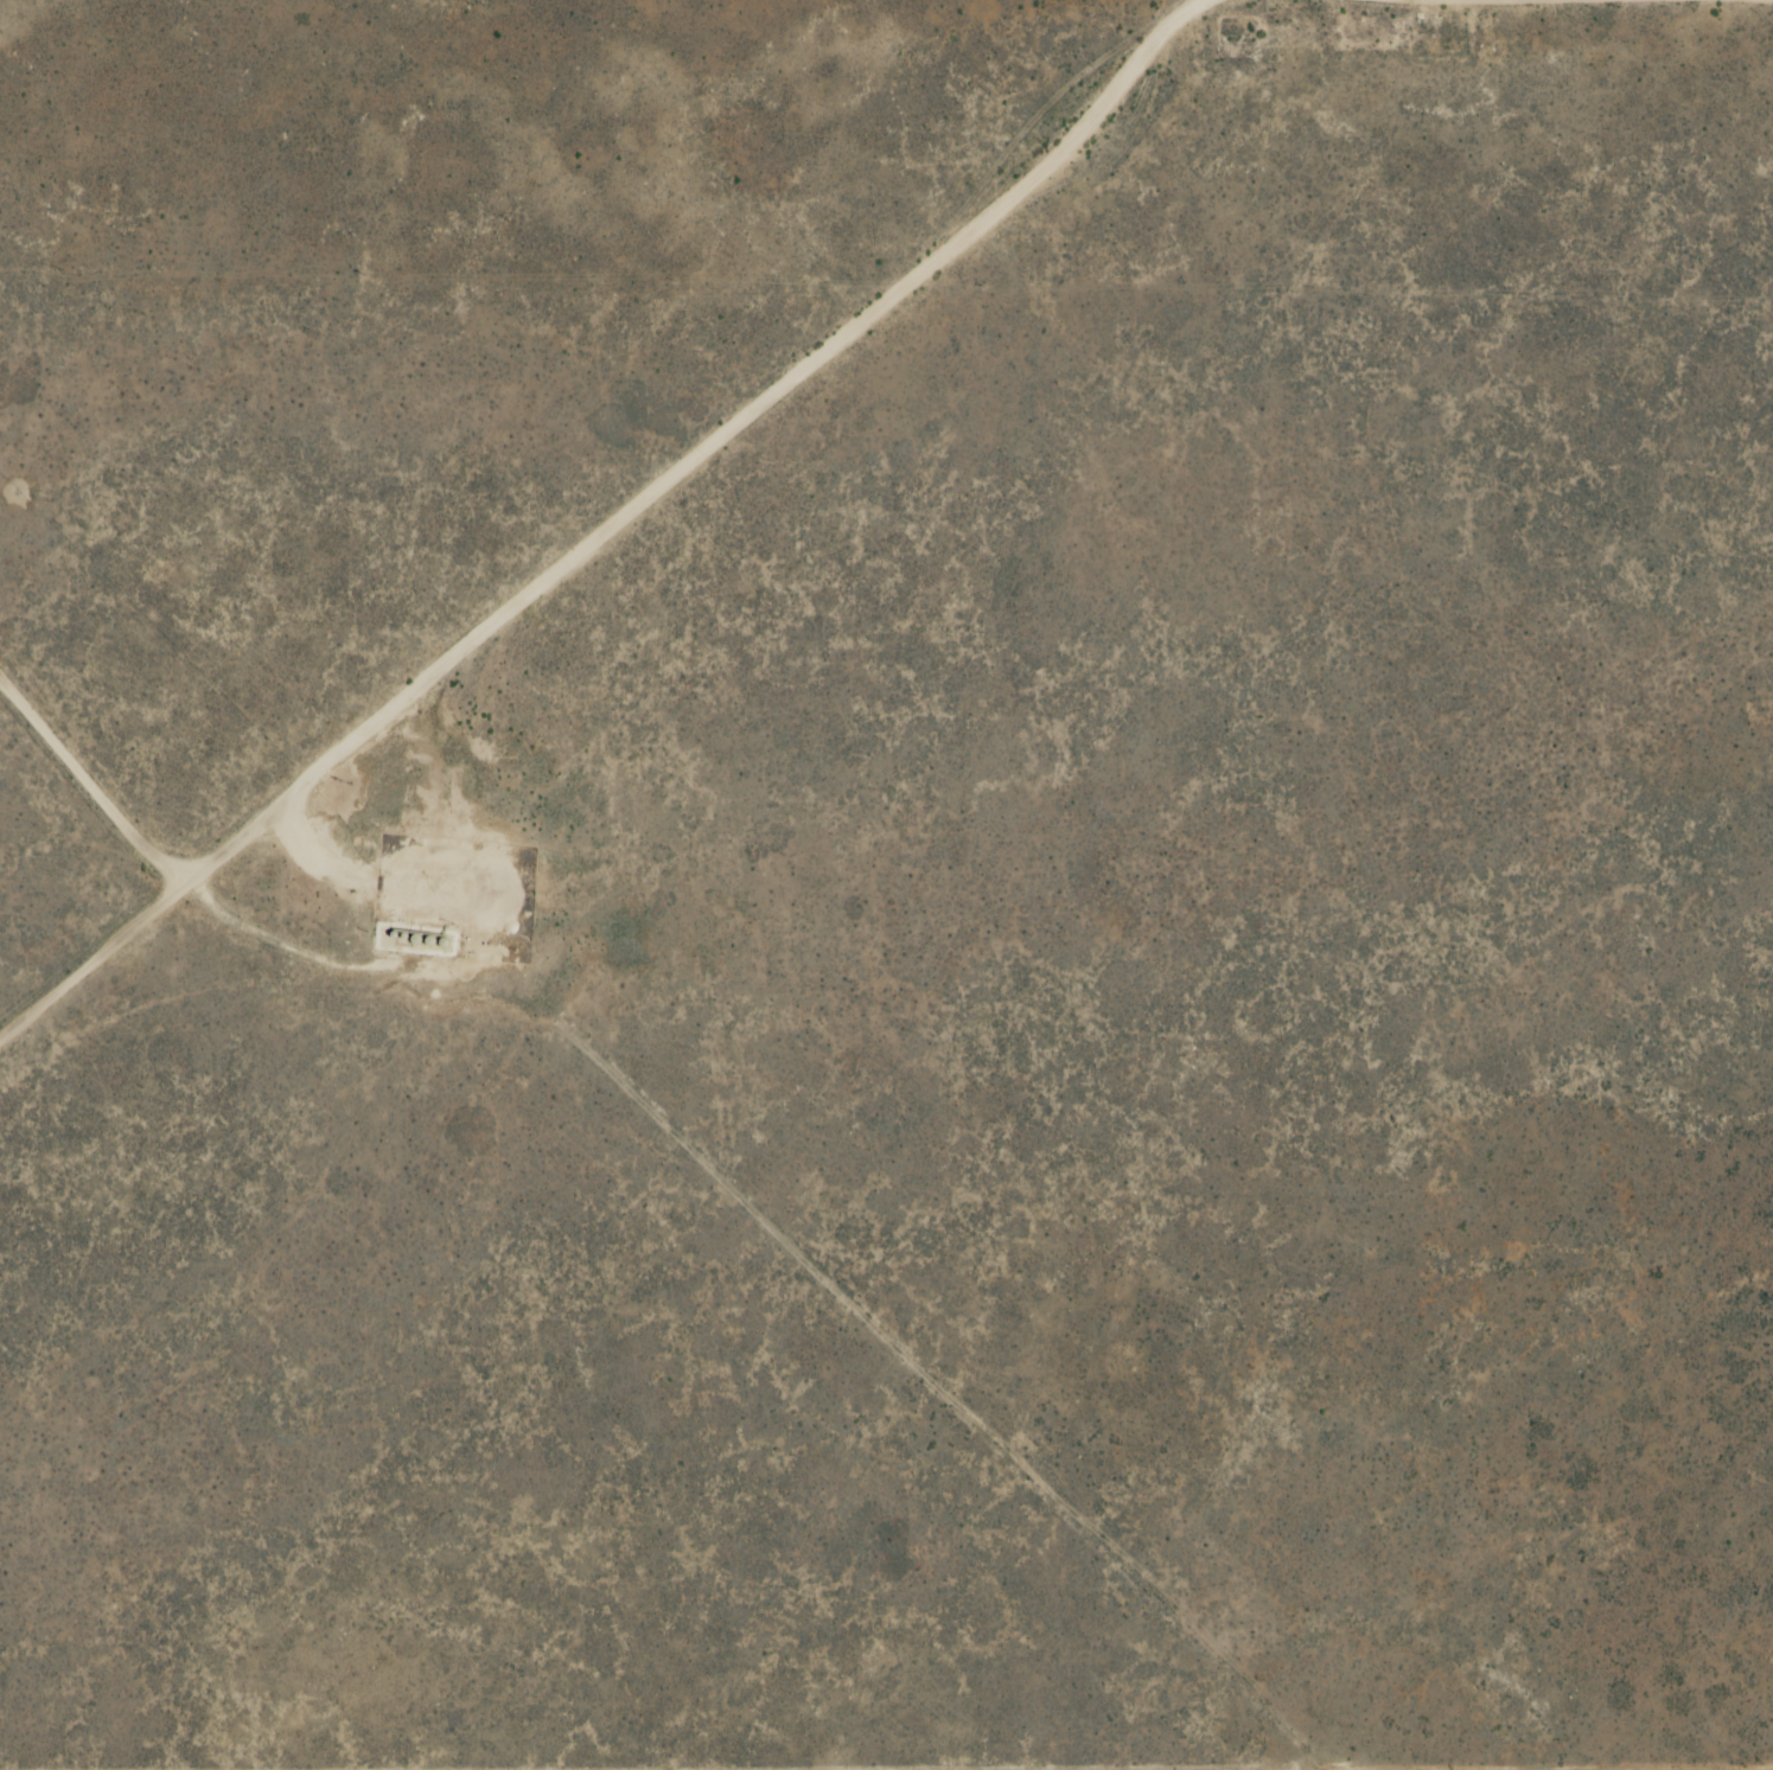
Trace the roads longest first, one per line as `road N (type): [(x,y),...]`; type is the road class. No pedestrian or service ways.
road 1 (residential): [(0,1044),(918,276),(1101,115),(1165,31),(1203,0)]

